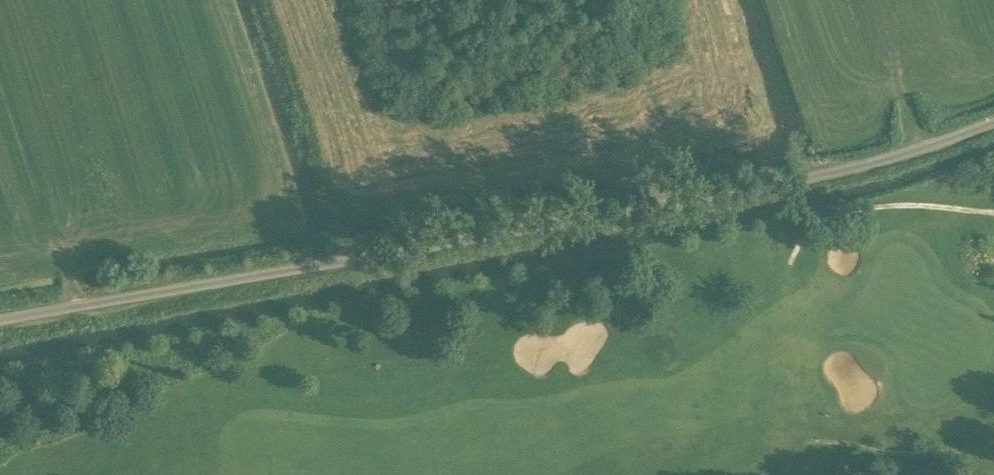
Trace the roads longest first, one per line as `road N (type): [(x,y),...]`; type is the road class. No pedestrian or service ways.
road 1 (unclassified): [(0,320),(826,179),(993,123)]

